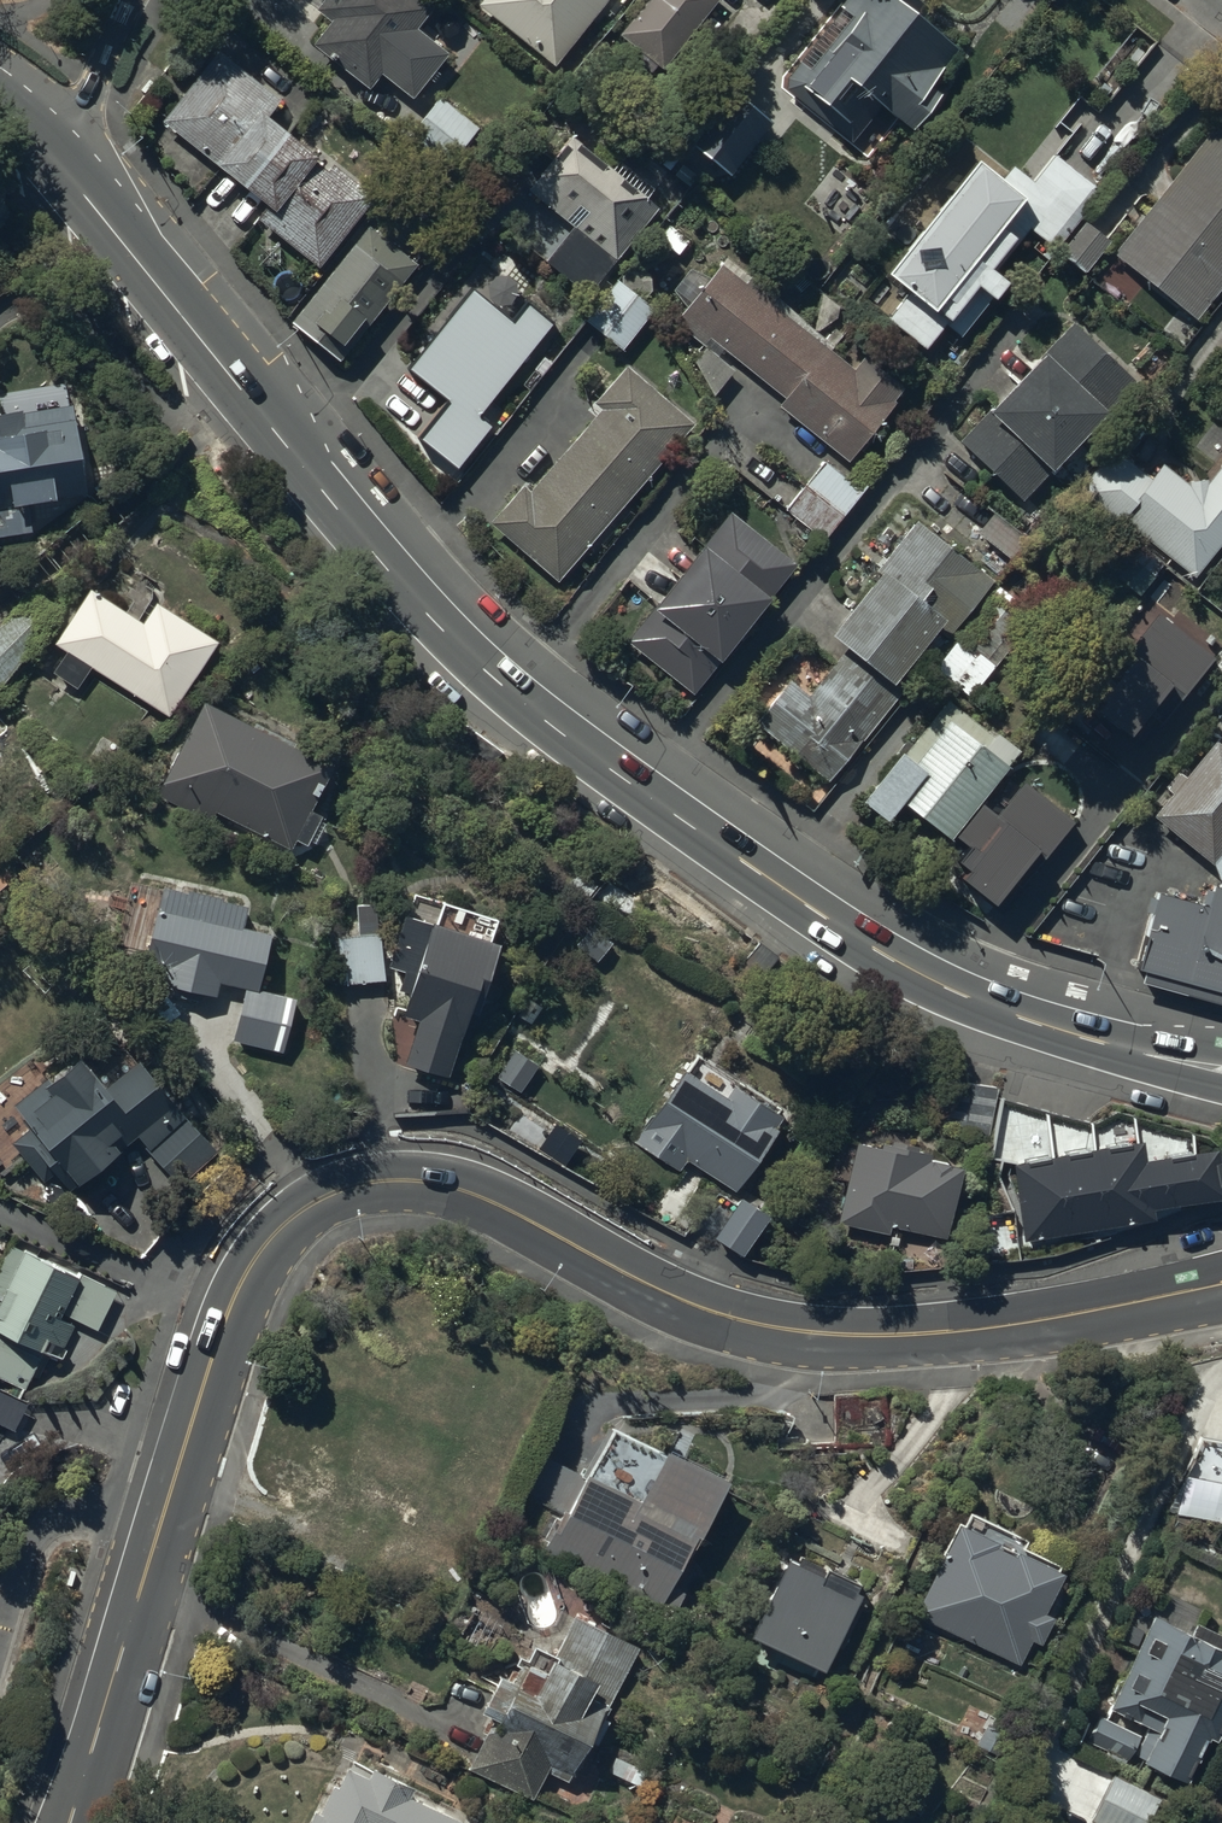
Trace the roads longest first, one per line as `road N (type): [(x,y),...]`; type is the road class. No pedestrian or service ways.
road 1 (secondary): [(1221,1070),(1041,1026),(894,963),(569,739),(482,664),(369,536),(65,167)]
road 2 (secondary): [(168,1501),(244,1278),(298,1213),(348,1188),(413,1181),(463,1191),(714,1313),(823,1333),(973,1330),(1221,1283)]
road 3 (secondary): [(70,1822),(168,1501)]
road 4 (residential): [(0,1636),(27,1551),(45,1531),(113,1505),(168,1501)]
road 5 (residential): [(129,0),(65,167)]

